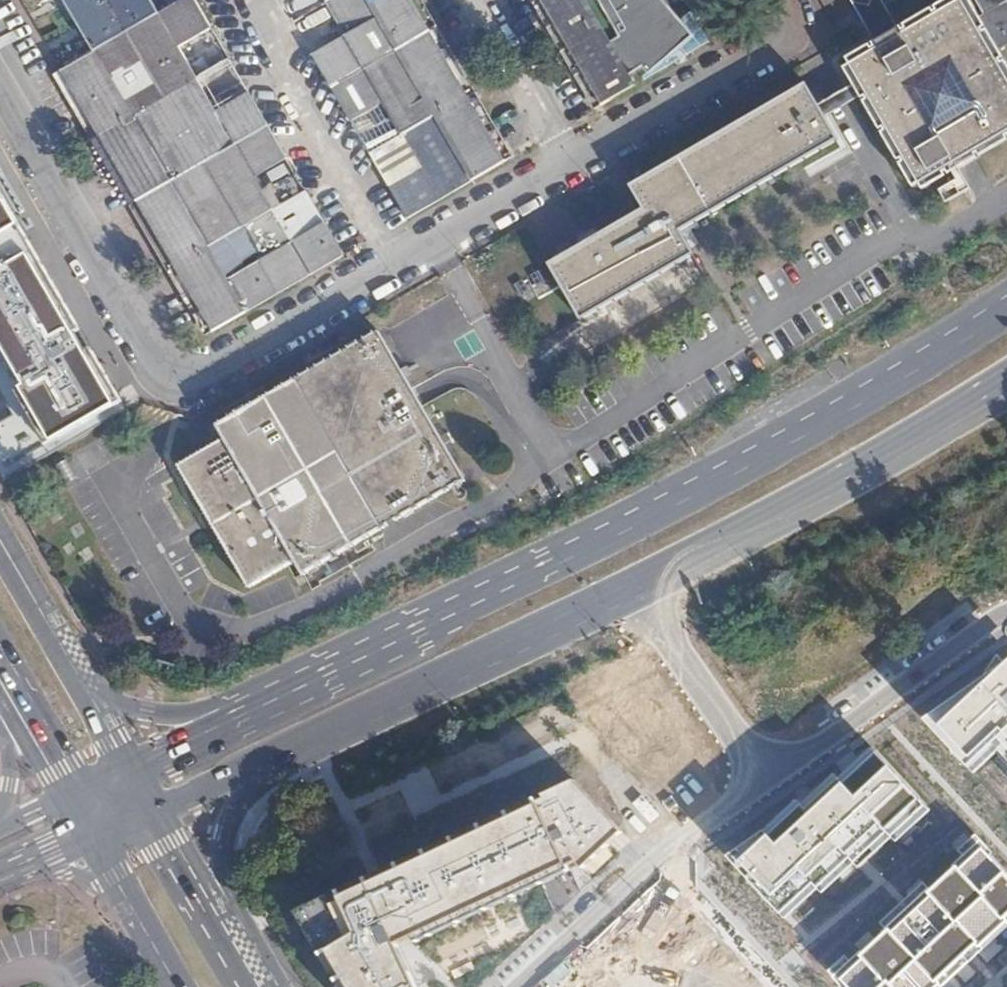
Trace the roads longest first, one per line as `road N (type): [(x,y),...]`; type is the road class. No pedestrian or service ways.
road 1 (unclassified): [(0,100),(146,354),(168,374),(193,375),(763,52),(782,27),(781,0)]
road 2 (secondary): [(1006,311),(739,471),(248,712)]
road 3 (secondary): [(249,766),(641,585)]
road 4 (secondary): [(641,585),(961,410)]
road 5 (residential): [(769,775),(684,835),(519,986)]
road 6 (residential): [(1006,615),(769,775)]
road 7 (residential): [(769,775),(641,585)]
road 8 (secondary): [(85,689),(0,541)]
road 9 (secondary): [(248,712),(147,715),(85,689)]
road 10 (secondary): [(216,916),(221,836),(249,766)]
road 11 (secondary): [(7,869),(58,868),(86,876),(136,916)]
road 12 (tertiary): [(6,691),(10,762),(0,825)]
road 13 (secondary): [(248,712),(131,768)]
road 14 (secondary): [(216,916),(153,807)]
road 15 (secondary): [(6,691),(67,797)]

